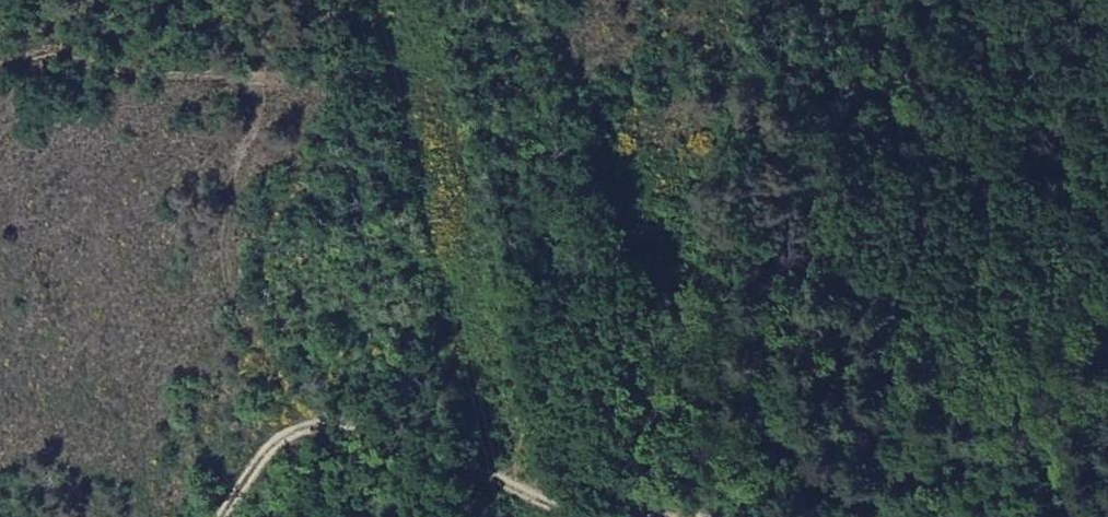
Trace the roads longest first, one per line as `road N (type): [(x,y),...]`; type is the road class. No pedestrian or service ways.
road 1 (track): [(0,62),(68,50),(158,71),(229,75),(242,85),(250,120),(226,278),(301,422)]

